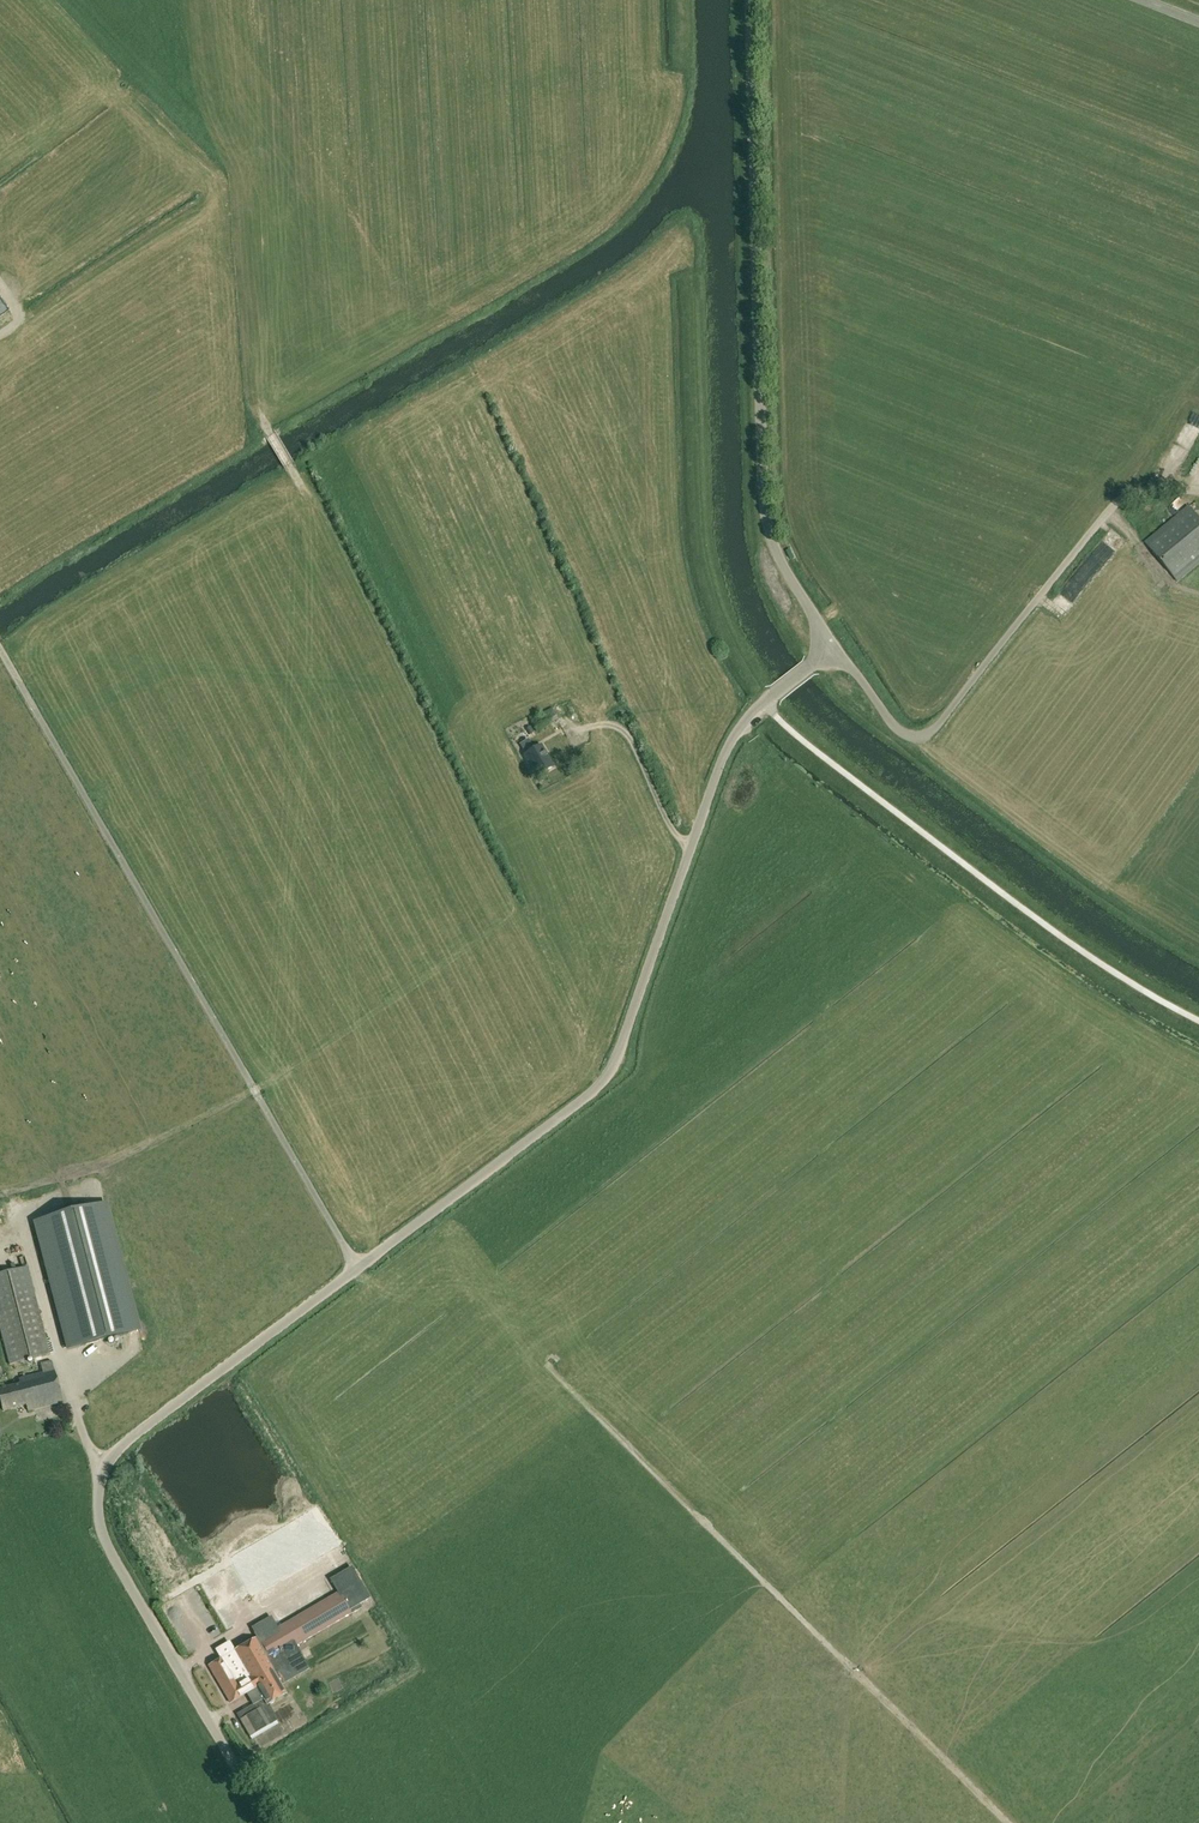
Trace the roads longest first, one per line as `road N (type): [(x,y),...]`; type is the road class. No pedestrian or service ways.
road 1 (tertiary): [(269,1822),(103,1539),(102,1473),(145,1428),(599,1084),(621,1047),(725,752),(823,653),(820,626),(775,553),(765,515),(749,0)]

